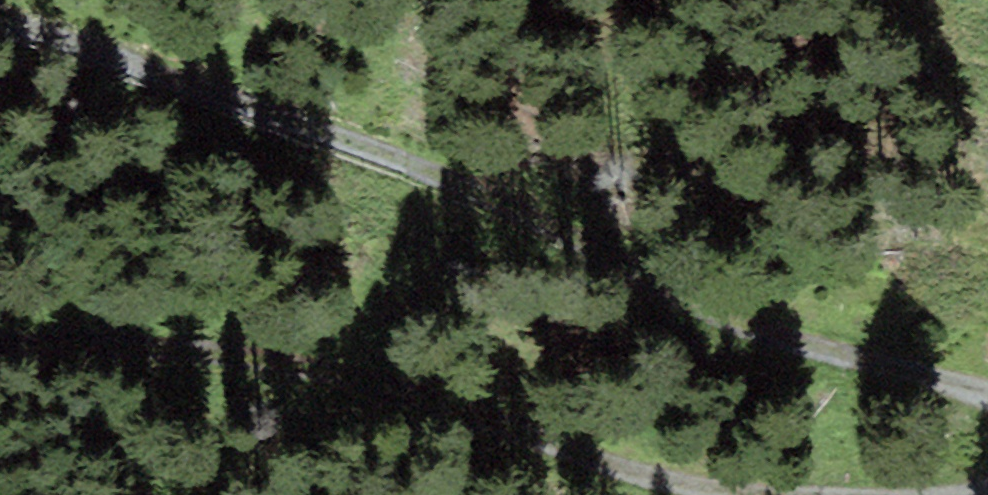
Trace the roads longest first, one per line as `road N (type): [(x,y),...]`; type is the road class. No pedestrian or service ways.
road 1 (track): [(987,397),(820,346),(0,26)]
road 2 (track): [(0,350),(280,375),(669,486),(818,494)]

